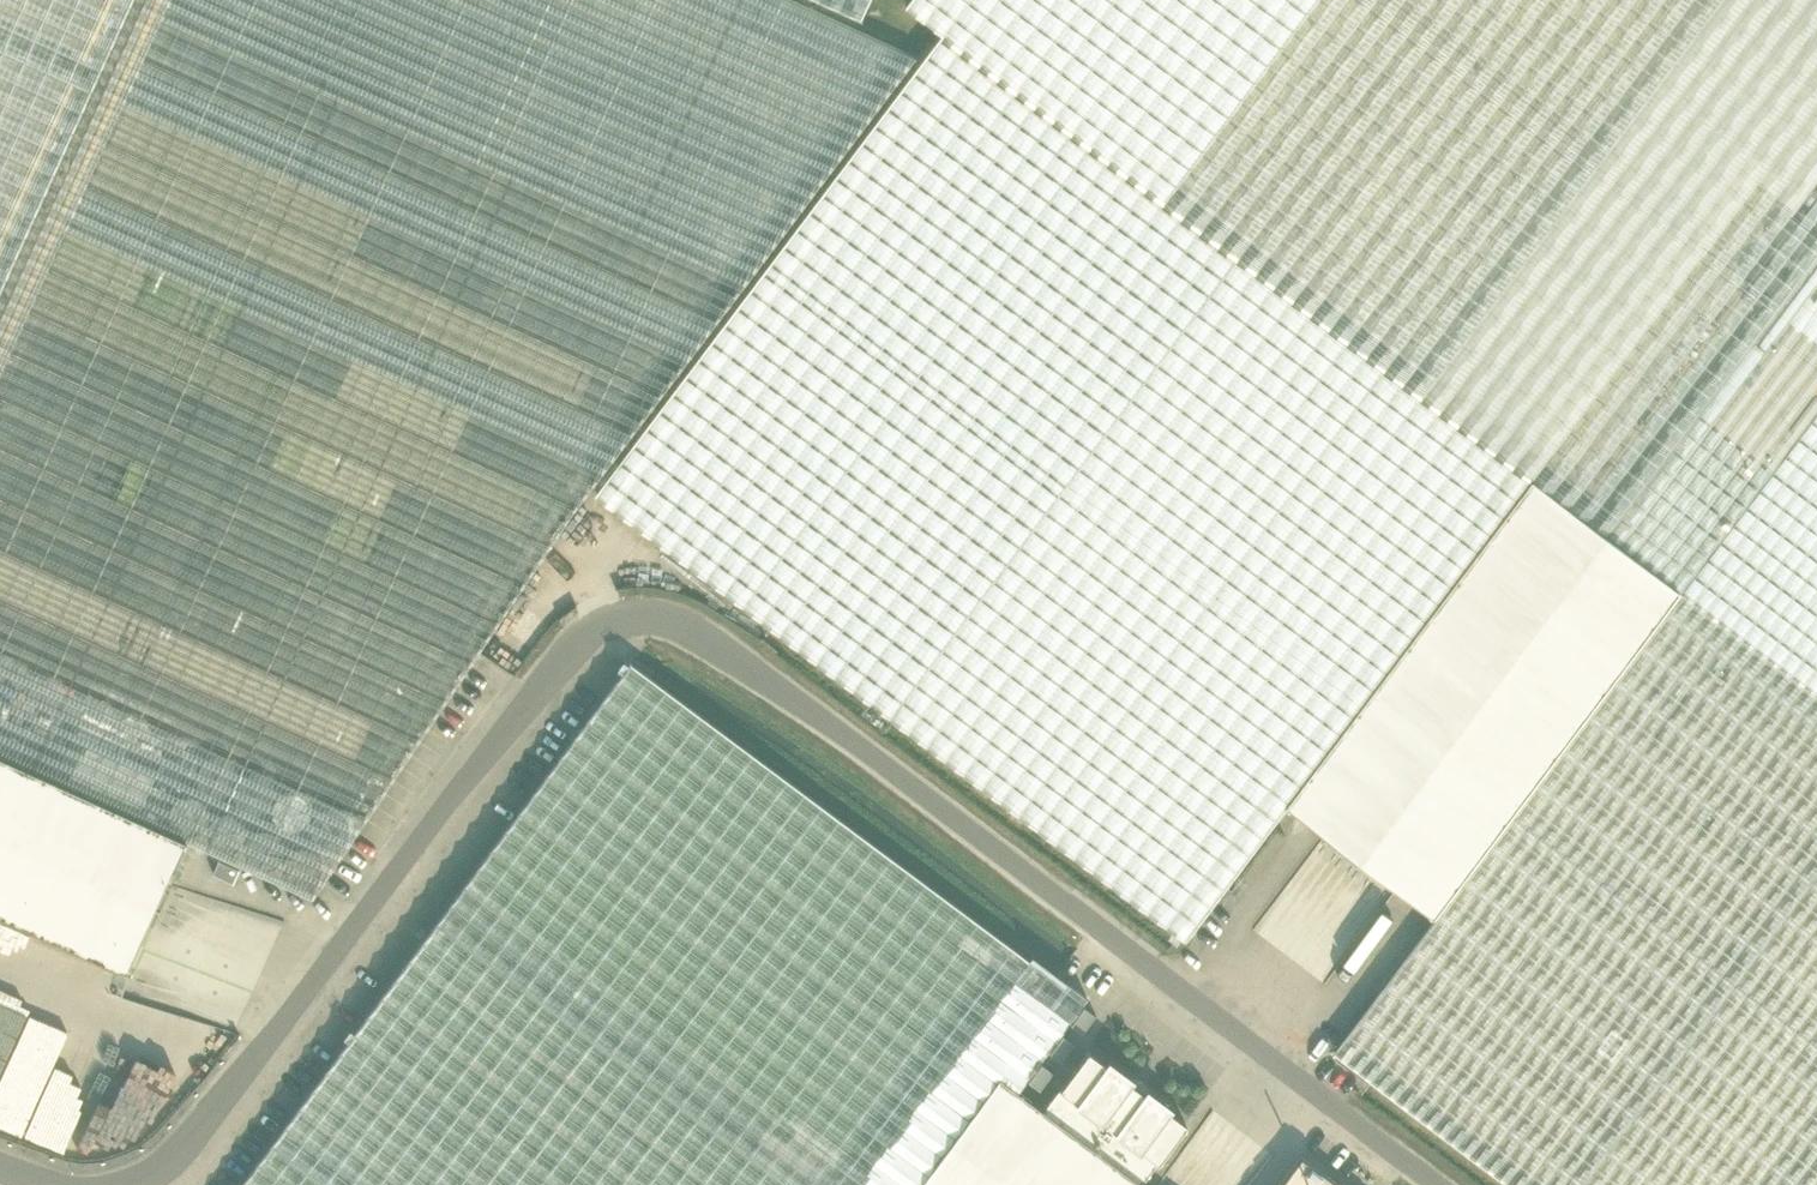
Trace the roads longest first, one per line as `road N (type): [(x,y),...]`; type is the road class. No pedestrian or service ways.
road 1 (unclassified): [(1436,1184),(717,640),(669,619),(618,620),(578,645),(186,1142),(144,1179),(122,1184)]

